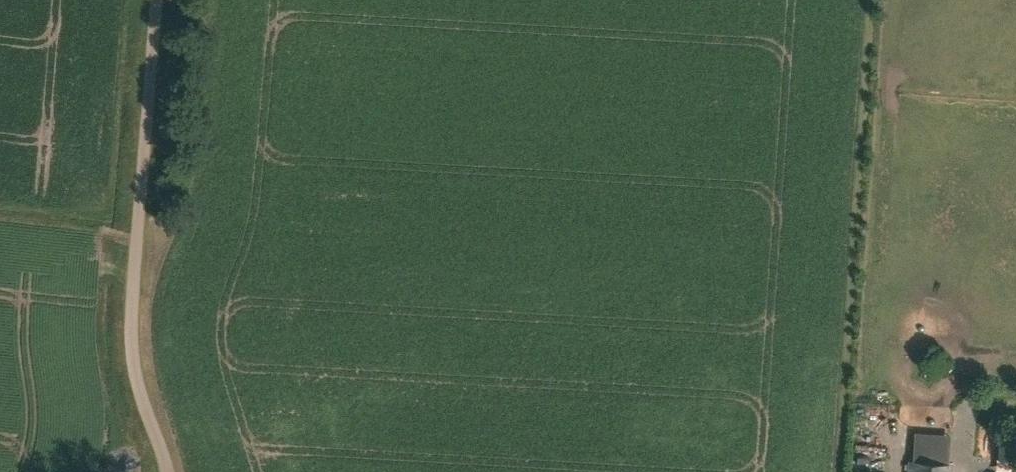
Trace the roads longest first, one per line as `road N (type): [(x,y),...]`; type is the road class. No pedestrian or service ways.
road 1 (unclassified): [(165,471),(130,352),(156,0)]

